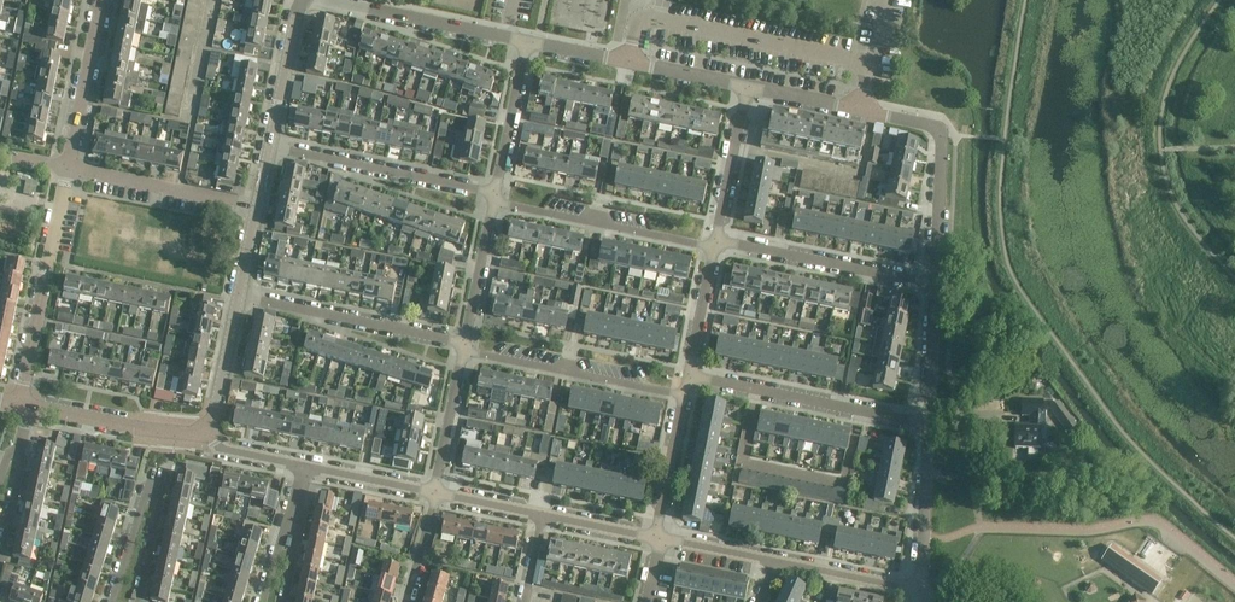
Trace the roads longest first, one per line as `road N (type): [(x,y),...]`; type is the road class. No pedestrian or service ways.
road 1 (residential): [(933,288),(942,134),(933,126),(745,87)]
road 2 (residential): [(137,601),(161,473),(150,481),(111,601)]
road 3 (residential): [(20,406),(67,168)]
road 4 (residential): [(690,377),(928,423)]
road 5 (residential): [(495,202),(485,192),(269,147)]
road 6 (residential): [(464,351),(237,296)]
road 7 (residential): [(686,398),(464,351)]
road 8 (residential): [(716,243),(701,246),(495,202)]
road 9 (residential): [(745,87),(525,43)]
road 10 (residential): [(933,288),(716,243)]
road 11 (residential): [(525,43),(334,0)]
road 12 (residential): [(256,207),(67,168)]
road 13 (tertiary): [(31,408),(170,434),(206,428)]
road 14 (residential): [(67,168),(102,0)]
road 15 (residential): [(921,591),(928,423)]
road 16 (residential): [(495,202),(525,43)]
road 17 (residential): [(716,243),(745,87)]
road 18 (residential): [(464,351),(495,202)]
road 19 (tertiary): [(269,147),(304,0)]
road 20 (residential): [(921,591),(777,562)]
road 21 (residential): [(435,494),(464,351)]
road 22 (residential): [(661,539),(686,398)]
road 23 (residential): [(690,377),(716,243)]
road 24 (tertiary): [(206,428),(237,296)]
road 25 (residential): [(435,494),(303,465)]
road 26 (residential): [(928,423),(933,288)]
road 27 (residential): [(661,539),(538,510)]

